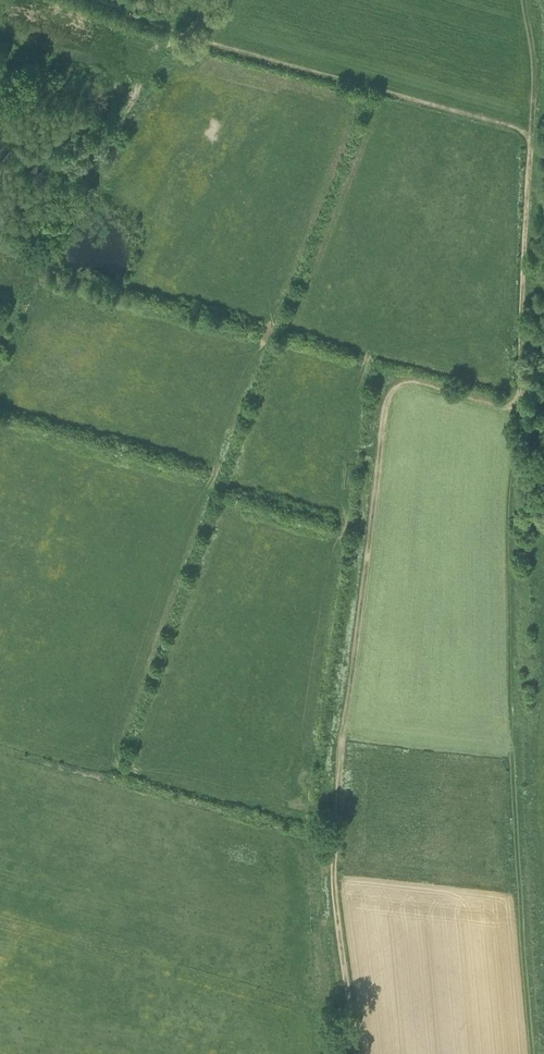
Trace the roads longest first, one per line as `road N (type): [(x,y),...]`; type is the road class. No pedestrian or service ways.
road 1 (track): [(522,414),(428,384),(404,384),(393,395),(339,840),(354,1053)]
road 2 (track): [(521,430),(512,714),(538,1053)]
road 3 (track): [(175,33),(529,132)]
road 4 (track): [(529,132),(522,414)]

